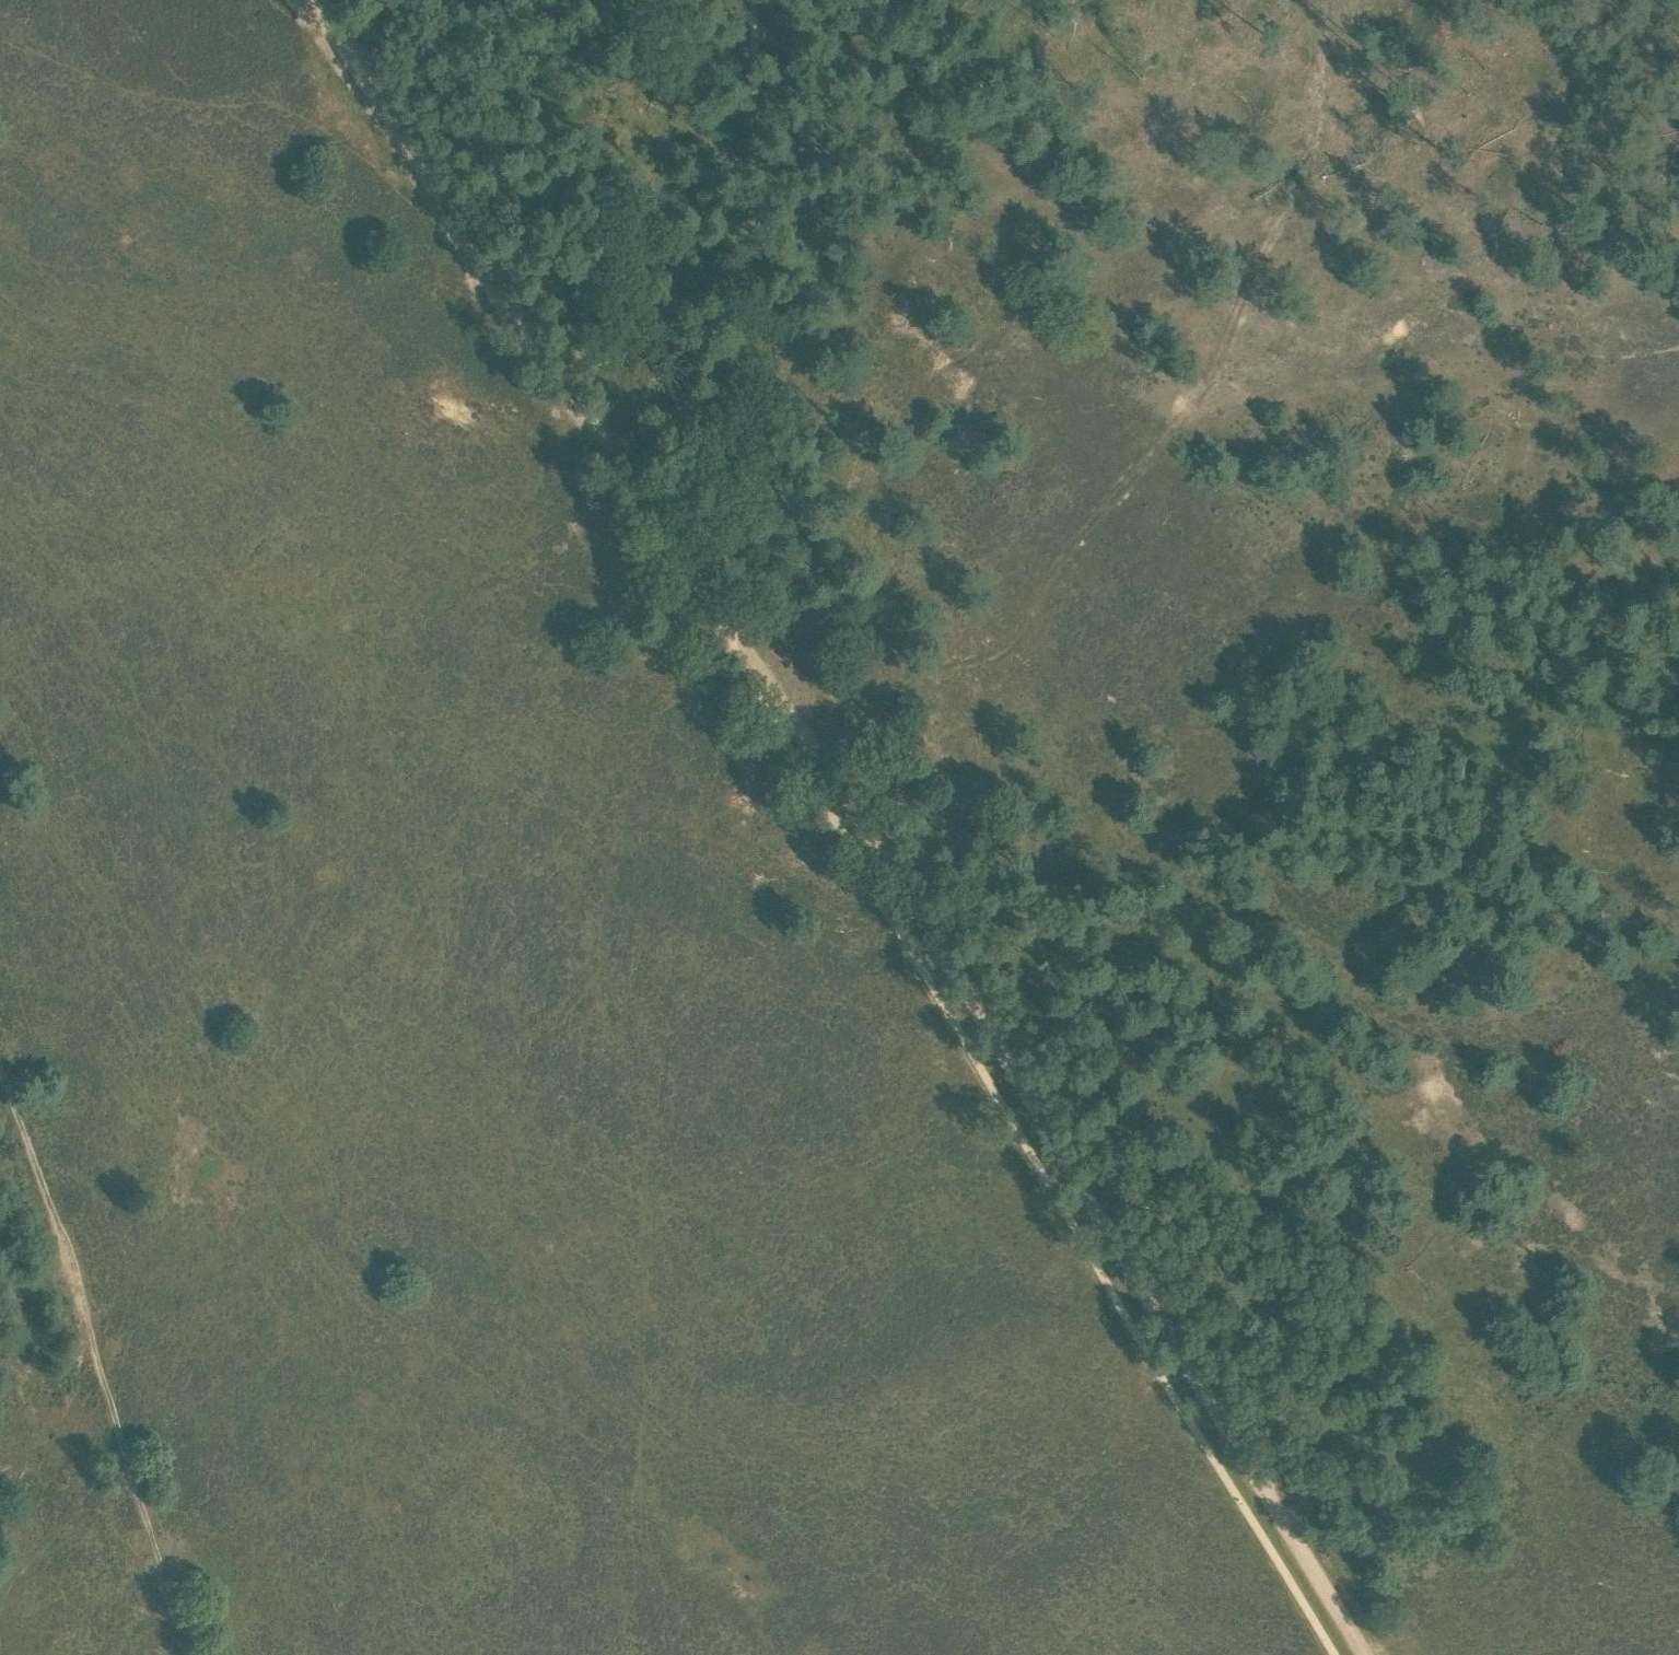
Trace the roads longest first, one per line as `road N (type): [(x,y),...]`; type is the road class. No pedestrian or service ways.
road 1 (track): [(718,595),(1368,1654)]
road 2 (track): [(718,595),(459,200),(315,0)]

